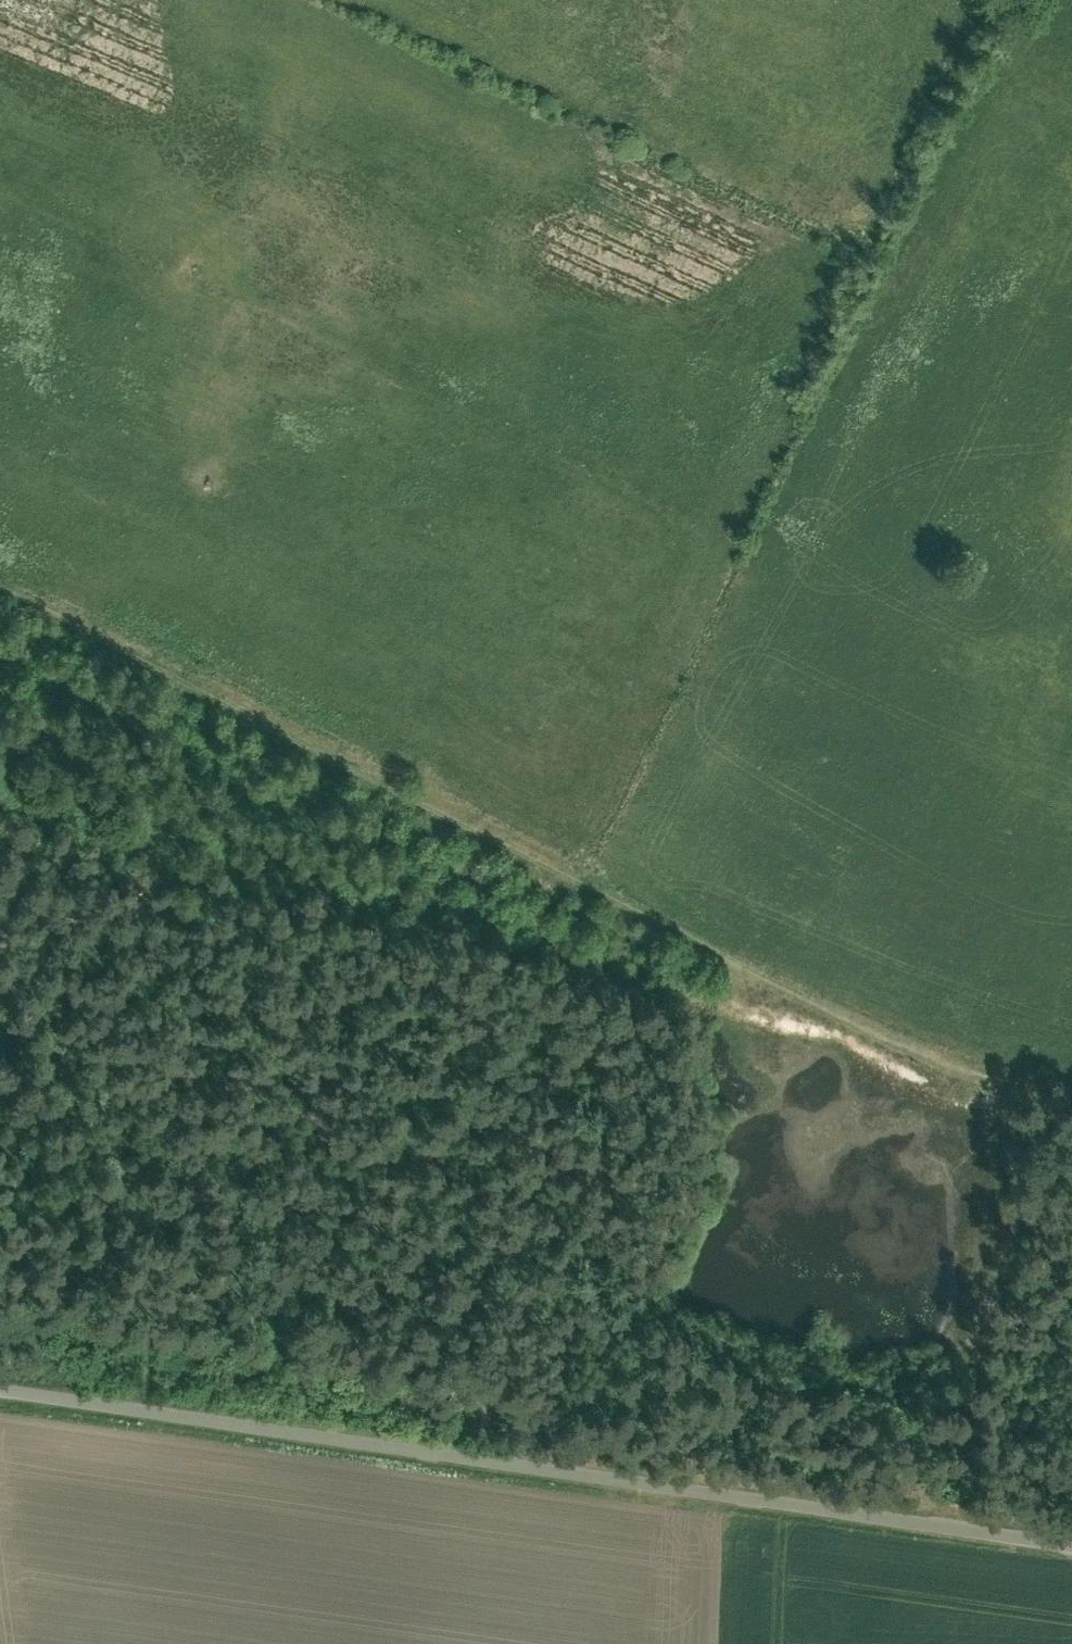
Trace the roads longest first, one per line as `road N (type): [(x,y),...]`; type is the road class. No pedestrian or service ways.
road 1 (track): [(0,591),(872,1040),(975,1086),(1071,1099)]
road 2 (residential): [(0,1391),(1071,1541)]

